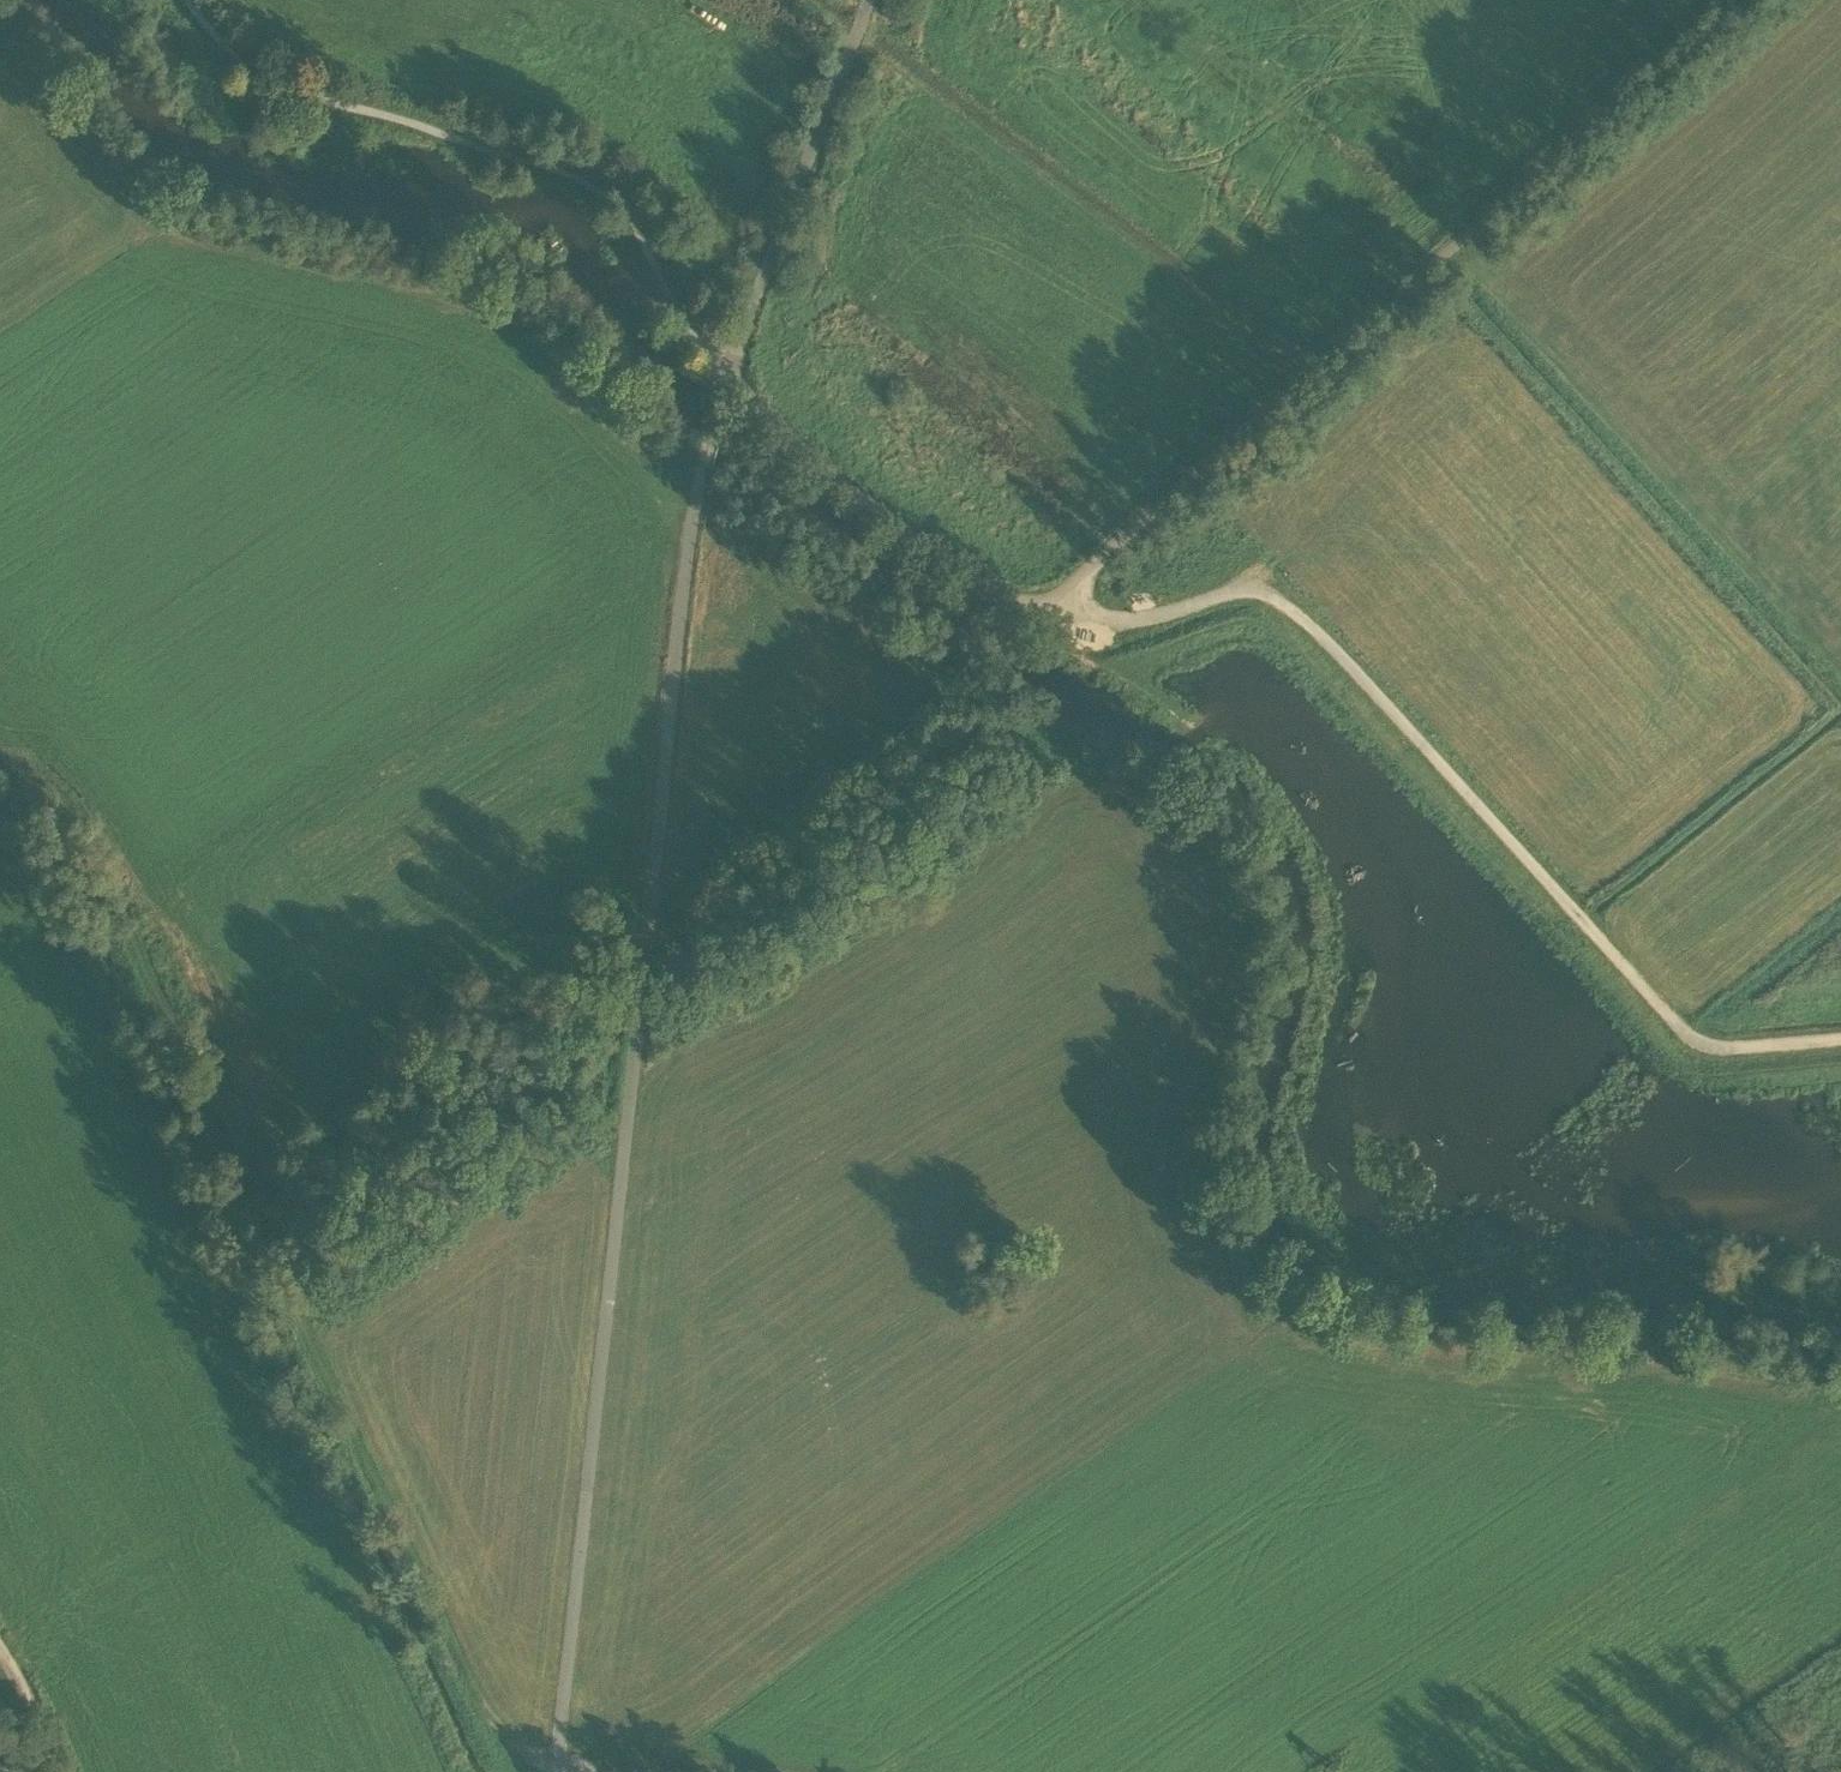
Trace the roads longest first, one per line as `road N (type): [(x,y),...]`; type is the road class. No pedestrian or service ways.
road 1 (track): [(724,388),(704,470),(555,1766)]
road 2 (track): [(555,1766),(498,1737),(109,883),(74,836),(0,770)]
road 3 (track): [(870,0),(724,388)]
road 4 (track): [(681,1771),(555,1766)]

